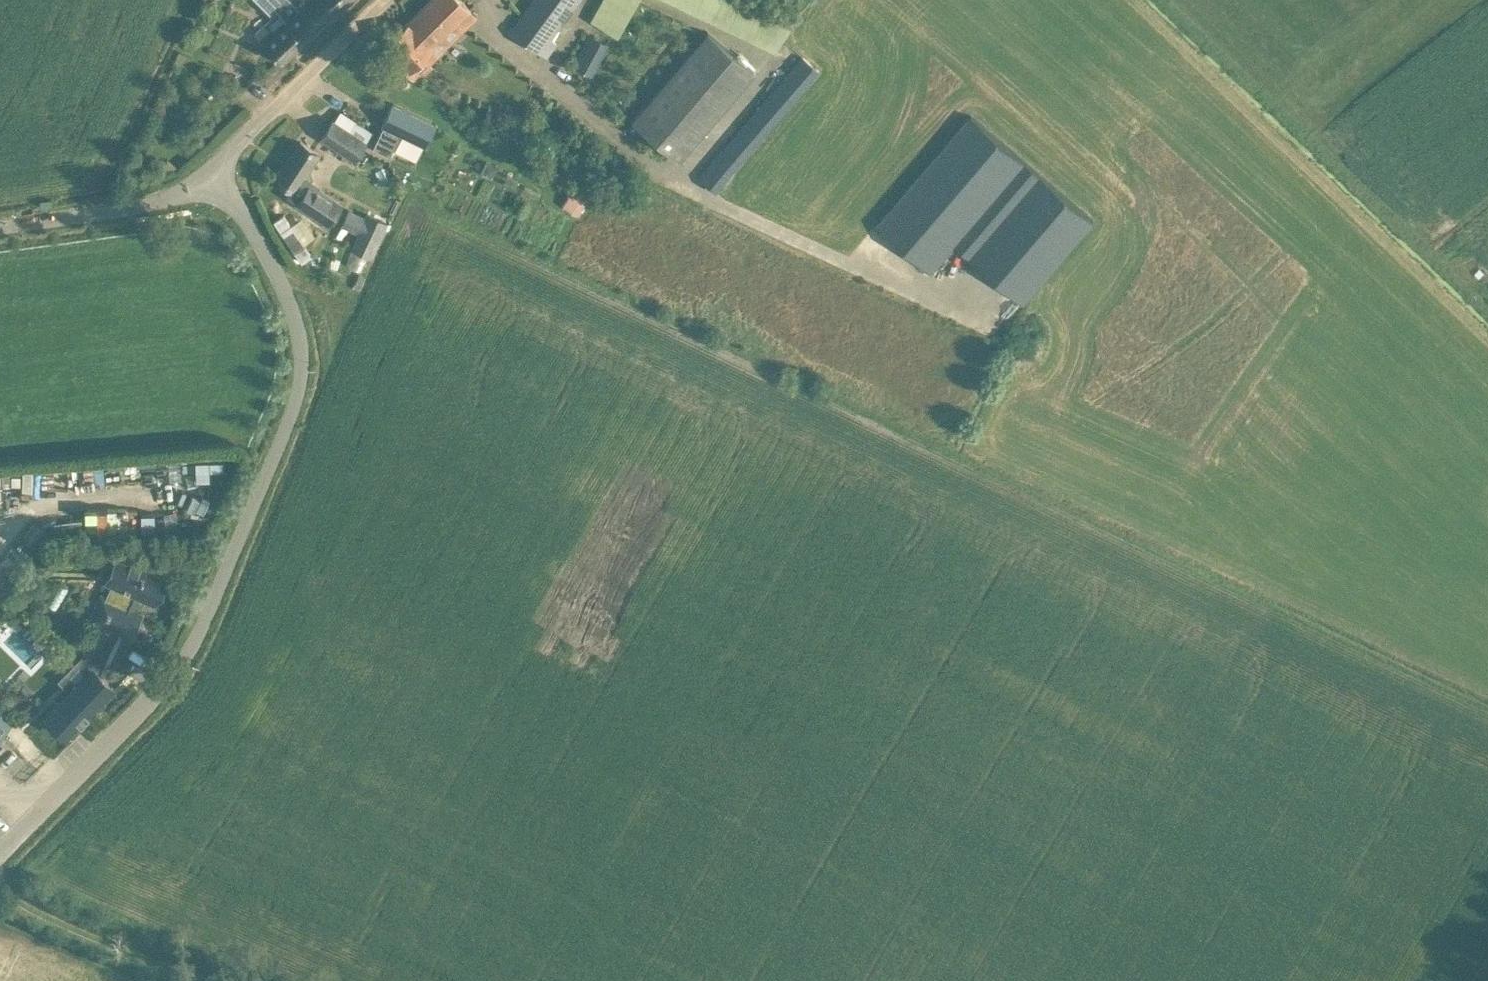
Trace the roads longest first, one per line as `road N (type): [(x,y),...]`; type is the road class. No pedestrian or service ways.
road 1 (unclassified): [(0,854),(187,656),(290,417),(301,346),(294,312),(244,215),(211,173)]
road 2 (unclassified): [(211,173),(384,0)]
road 3 (track): [(197,980),(25,907),(5,887),(0,863)]
road 4 (unclassified): [(211,173),(148,204),(0,224)]

